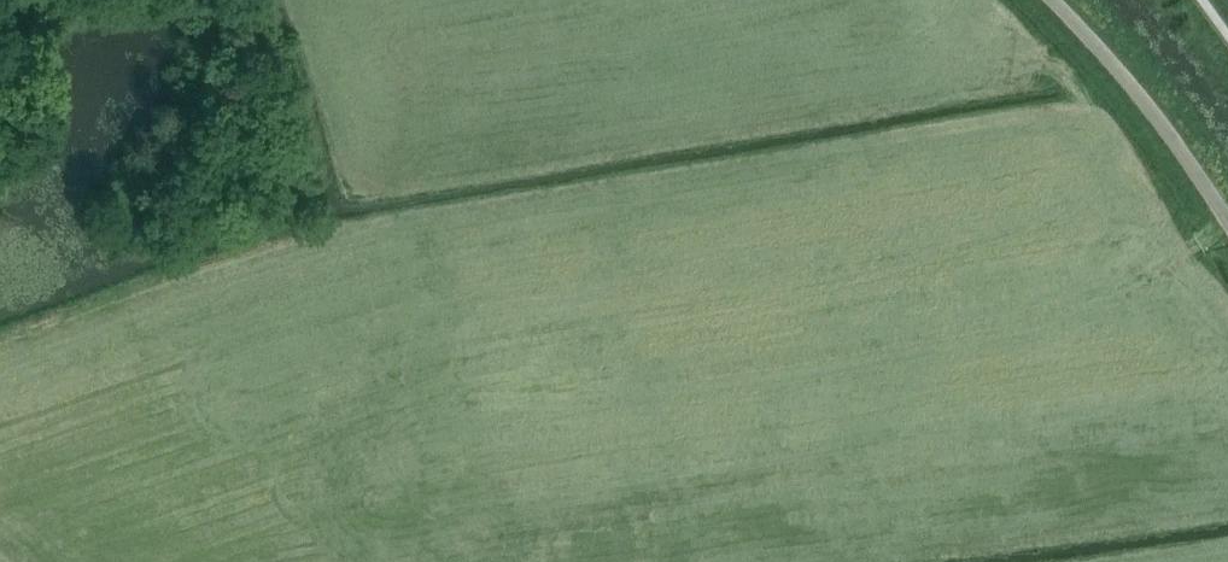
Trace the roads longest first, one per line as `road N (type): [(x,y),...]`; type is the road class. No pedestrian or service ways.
road 1 (unclassified): [(1227,219),(1165,128),(1053,0)]

